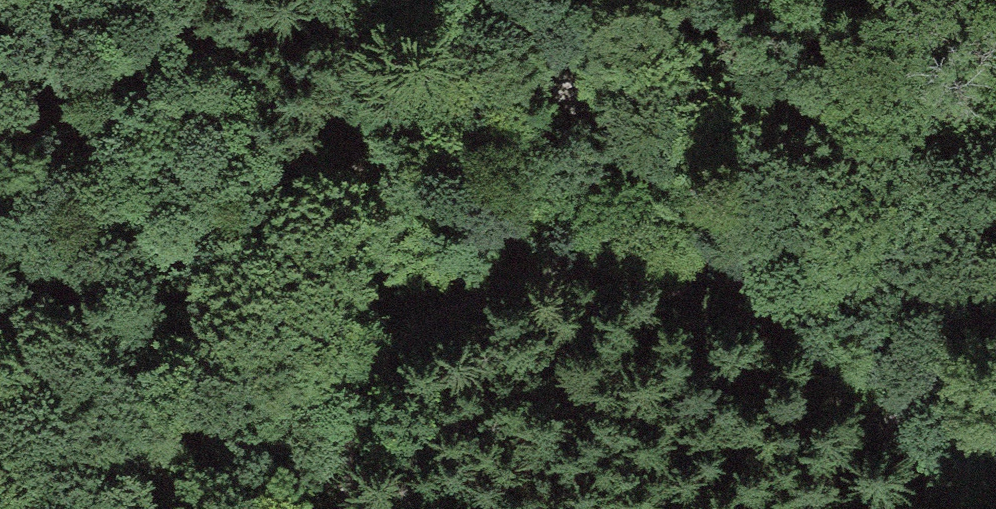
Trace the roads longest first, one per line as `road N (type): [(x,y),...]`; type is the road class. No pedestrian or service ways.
road 1 (track): [(473,0),(965,508)]
road 2 (track): [(330,508),(341,383),(327,0)]
road 3 (track): [(744,288),(608,250),(491,277),(396,342),(336,437)]

